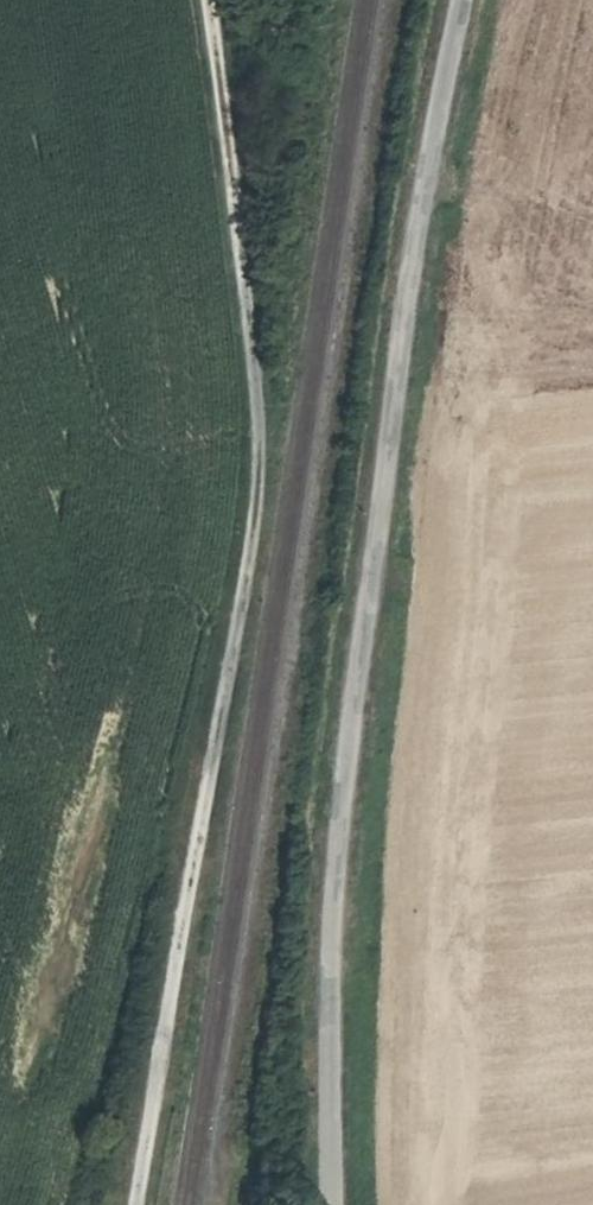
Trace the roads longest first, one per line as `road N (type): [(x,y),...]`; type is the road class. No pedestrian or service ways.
road 1 (track): [(137,1204),(253,525),(258,453),(251,321),(206,0)]
road 2 (unclassified): [(331,1204),(324,951),(426,212),(471,0)]

